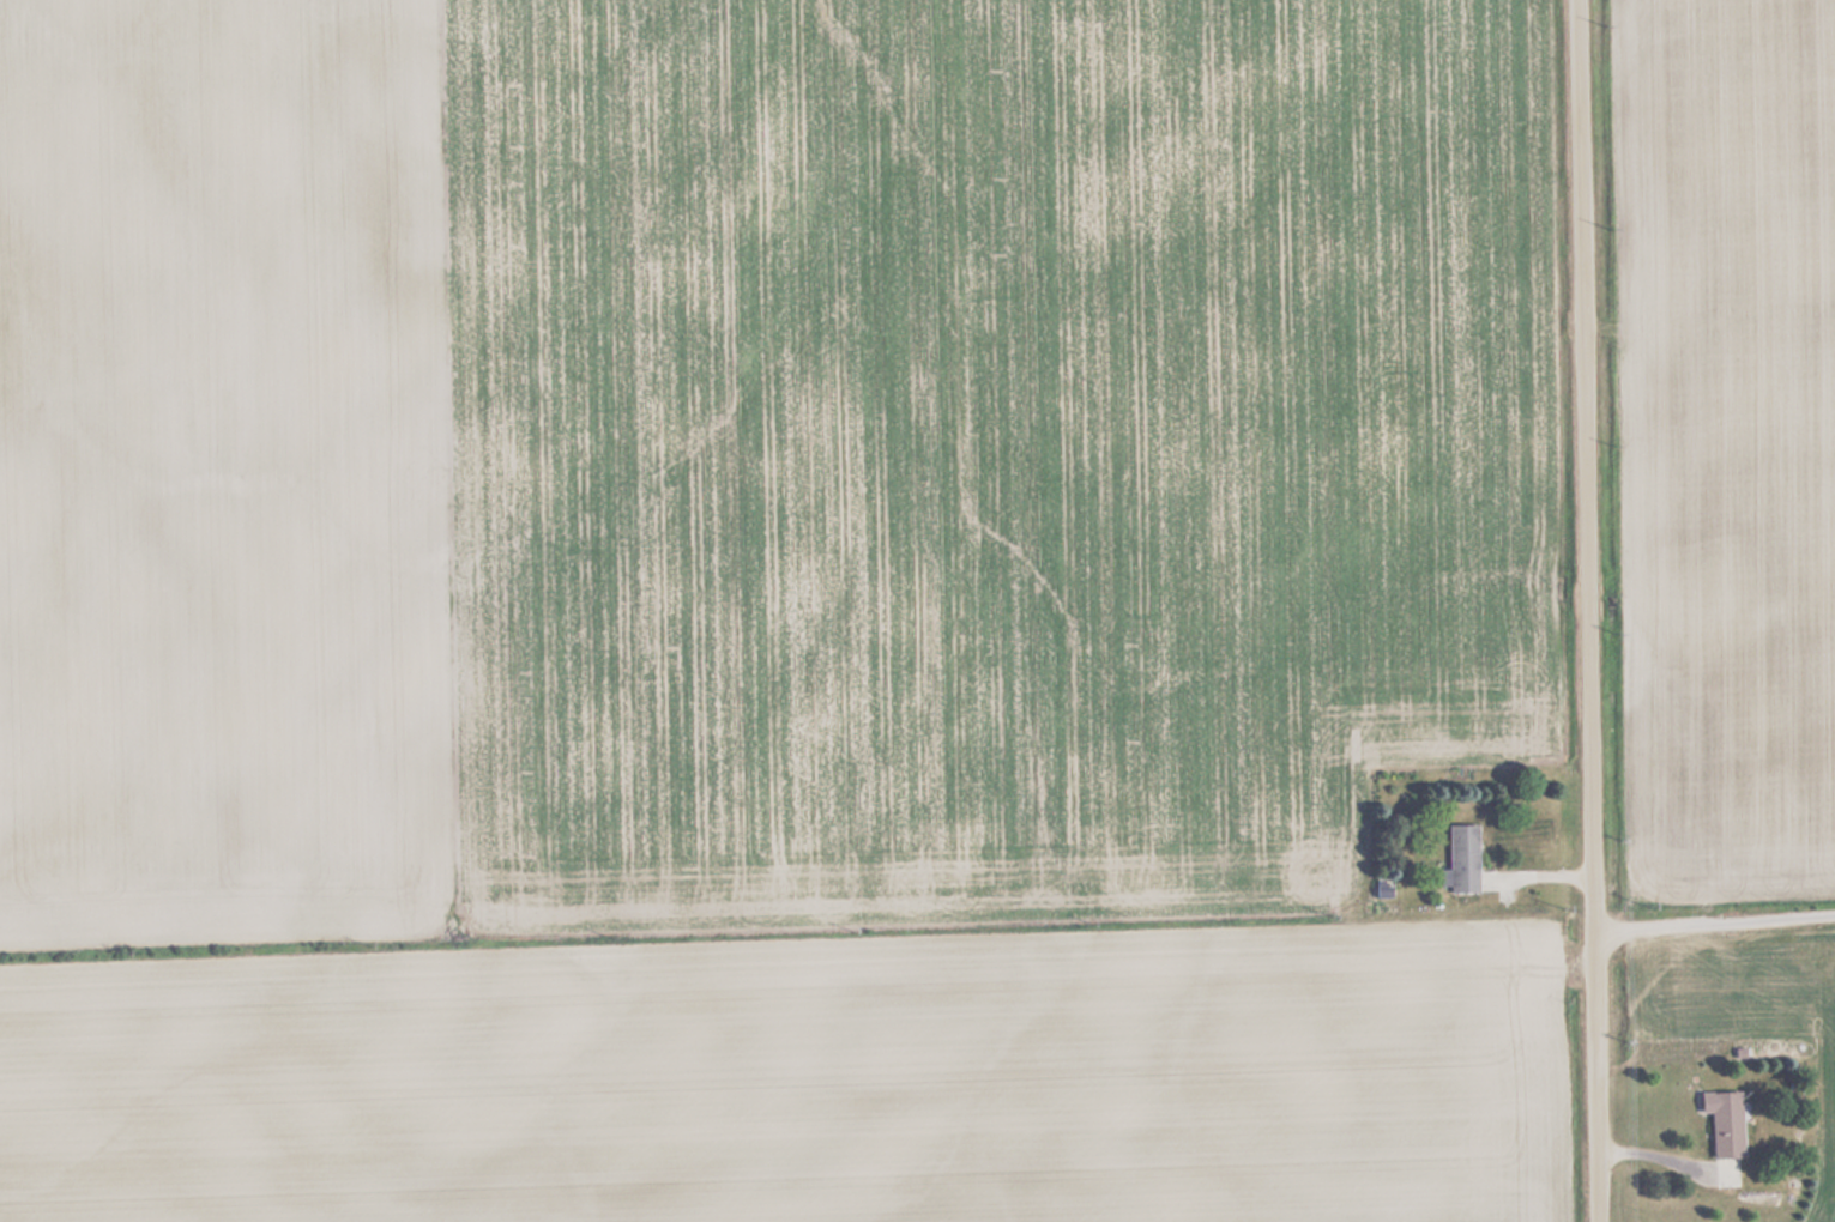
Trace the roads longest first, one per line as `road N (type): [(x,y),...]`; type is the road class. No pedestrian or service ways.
road 1 (residential): [(1594,1221),(1574,0)]

